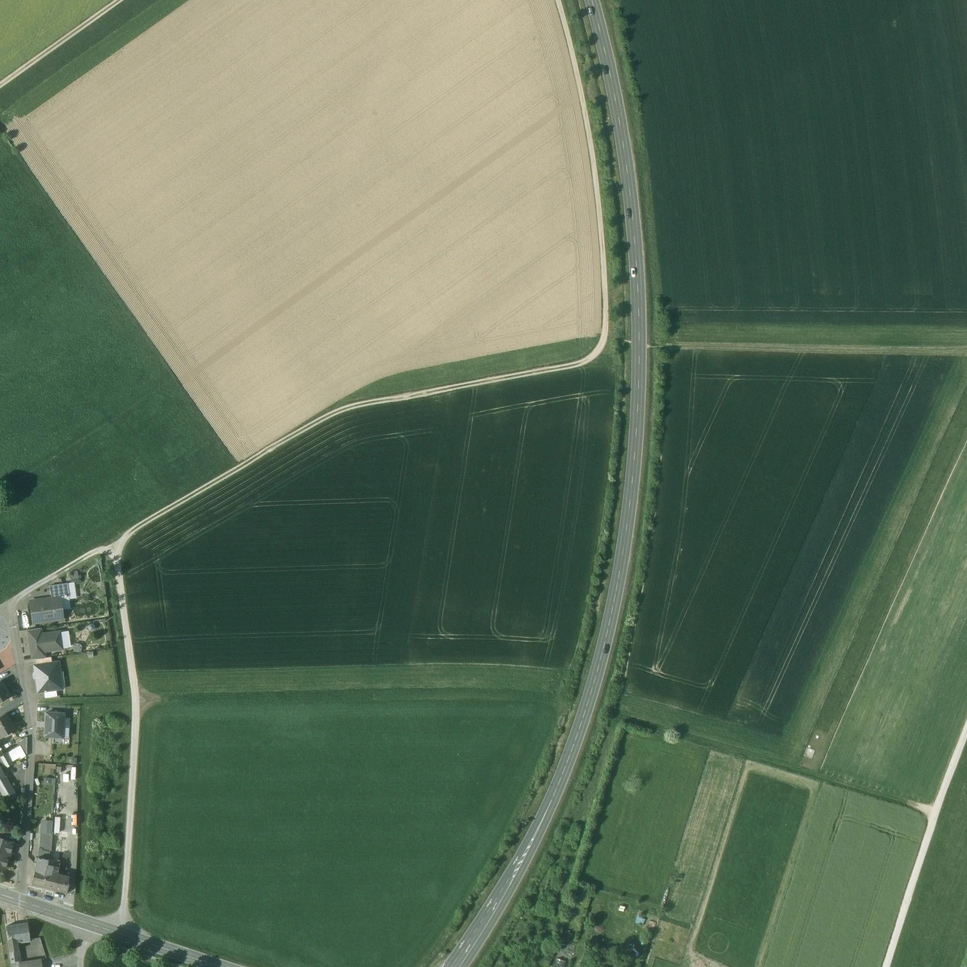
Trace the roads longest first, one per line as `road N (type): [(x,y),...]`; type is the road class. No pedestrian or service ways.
road 1 (primary): [(455,966),(554,796),(597,671),(625,543),(640,383),(637,274),(620,122),(593,0)]
road 2 (track): [(13,601),(346,409),(586,362),(606,334),(599,198)]
road 3 (track): [(26,702),(494,687),(551,696)]
road 4 (track): [(122,935),(136,699),(112,543)]
road 5 (track): [(966,453),(823,781)]
road 6 (track): [(631,726),(936,811)]
road 7 (track): [(663,163),(934,0)]
road 8 (residential): [(21,901),(31,741),(13,601)]
road 9 (track): [(686,349),(966,355)]
road 10 (track): [(886,966),(966,731)]
road 11 (secondary): [(218,966),(21,901)]
road 12 (track): [(561,0),(586,89),(599,198)]
road 13 (track): [(121,0),(0,85)]

